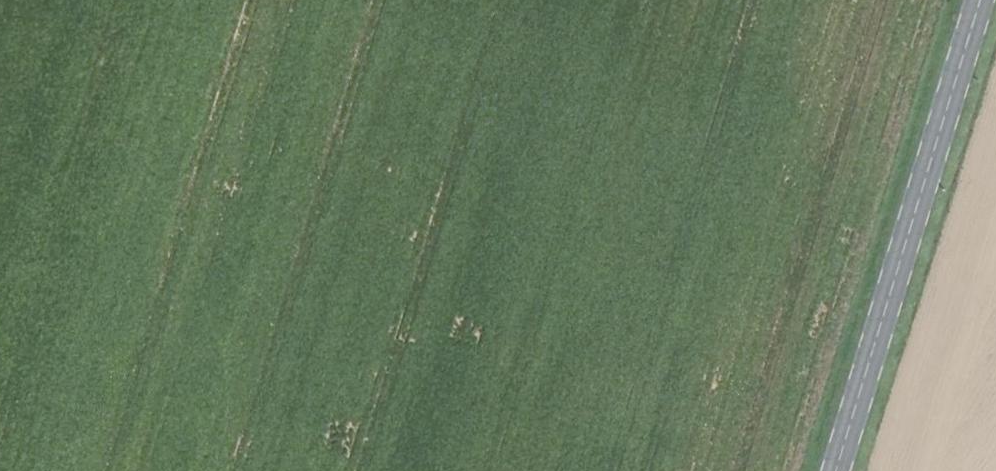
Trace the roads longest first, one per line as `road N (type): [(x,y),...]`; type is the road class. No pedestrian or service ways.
road 1 (secondary): [(980,0),(833,470)]

